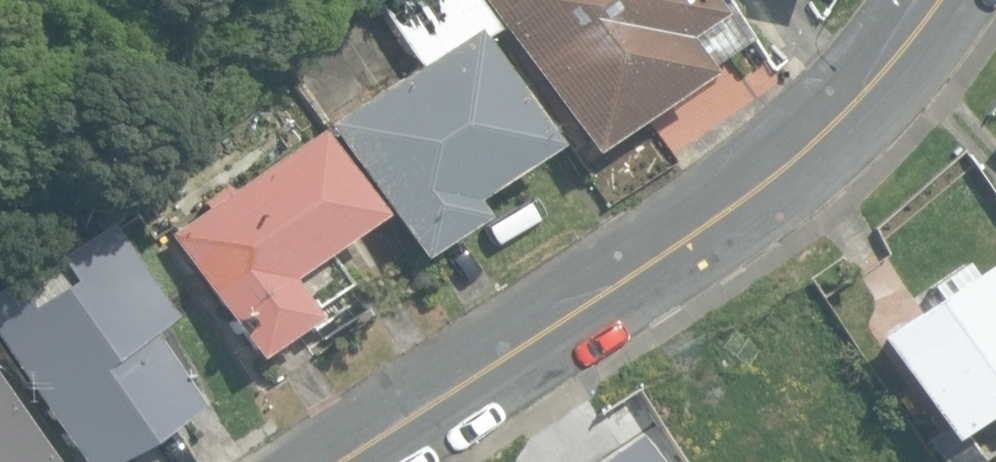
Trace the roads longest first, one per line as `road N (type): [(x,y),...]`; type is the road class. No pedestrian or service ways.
road 1 (tertiary): [(941,0),(833,122),(713,232),(353,461)]

